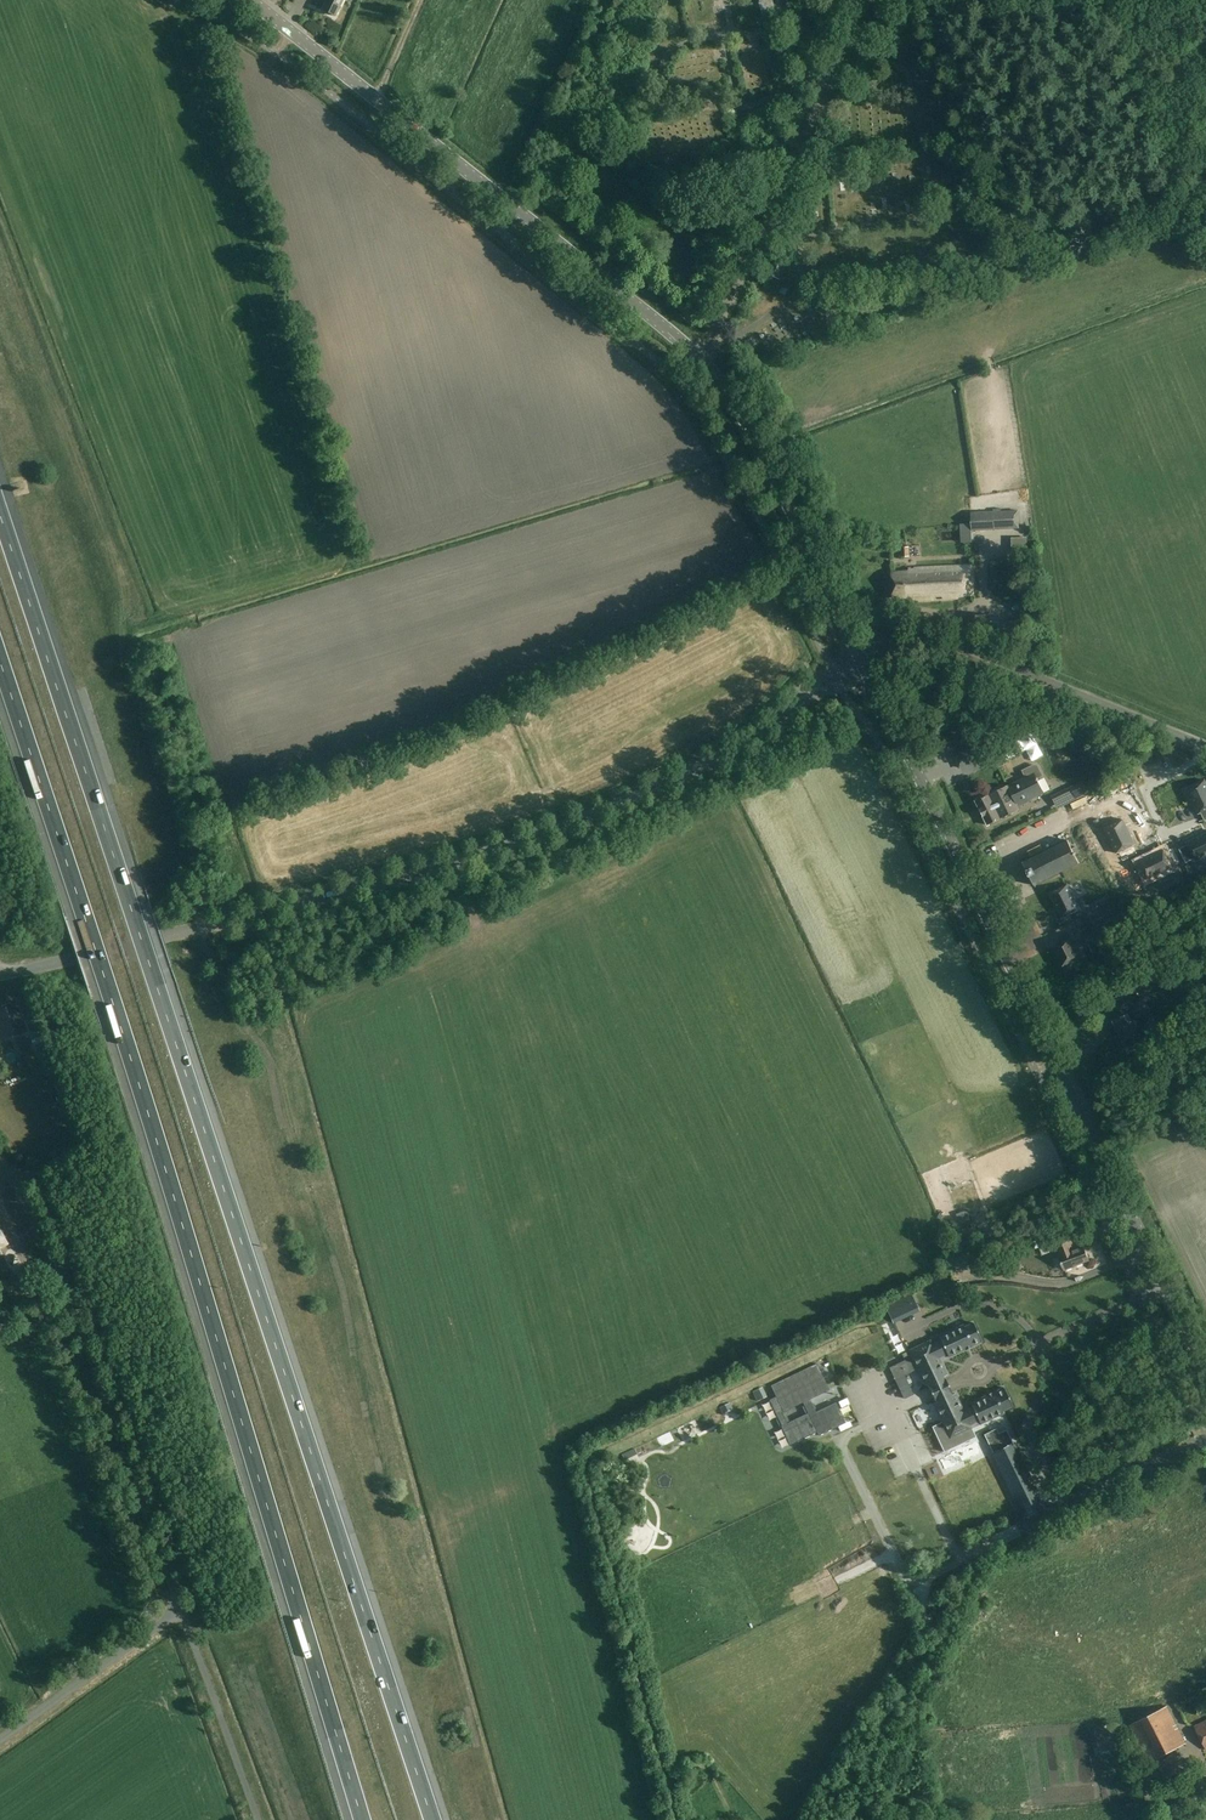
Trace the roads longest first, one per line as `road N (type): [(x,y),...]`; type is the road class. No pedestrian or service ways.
road 1 (motorway): [(435,1819),(0,511)]
road 2 (motorway): [(0,657),(361,1819)]
road 3 (tertiary): [(0,975),(373,886),(532,838),(757,739),(860,658)]
road 4 (secondary): [(1205,1368),(860,658)]
road 5 (unclassified): [(0,1738),(182,1609),(41,1229),(0,1165)]
road 6 (secondary): [(703,362),(251,0)]
road 7 (unclassified): [(868,0),(703,362)]
road 8 (unclassified): [(1205,746),(938,637),(908,637),(860,658)]
road 9 (secondary): [(860,658),(762,450),(703,362)]
road 10 (residential): [(1205,746),(1198,761),(1142,790),(1164,835),(1194,823)]

